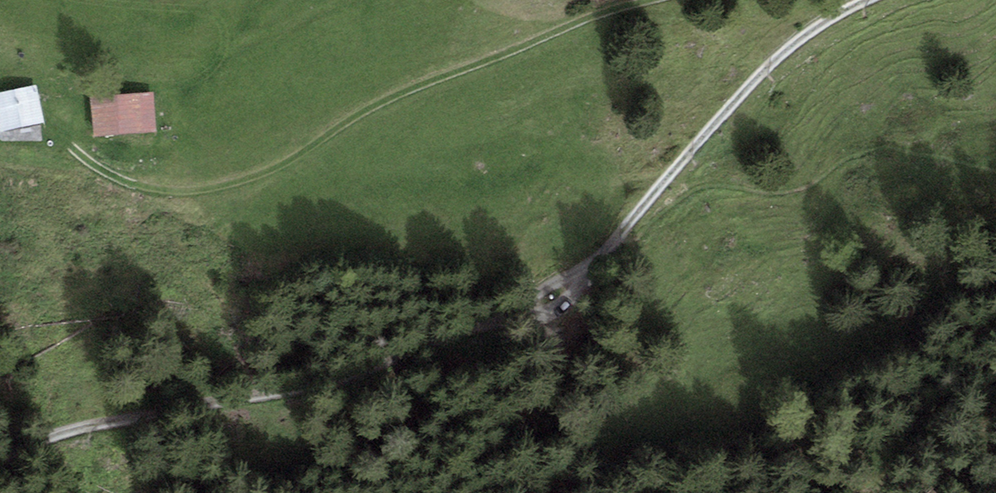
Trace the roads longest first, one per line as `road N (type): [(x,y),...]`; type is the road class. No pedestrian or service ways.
road 1 (track): [(0,456),(66,431),(322,381),(562,289),(611,251),(756,78),(863,0)]
road 2 (track): [(655,0),(583,21),(368,109),(283,163),(228,185),(180,191),(138,185),(94,167),(55,135)]

